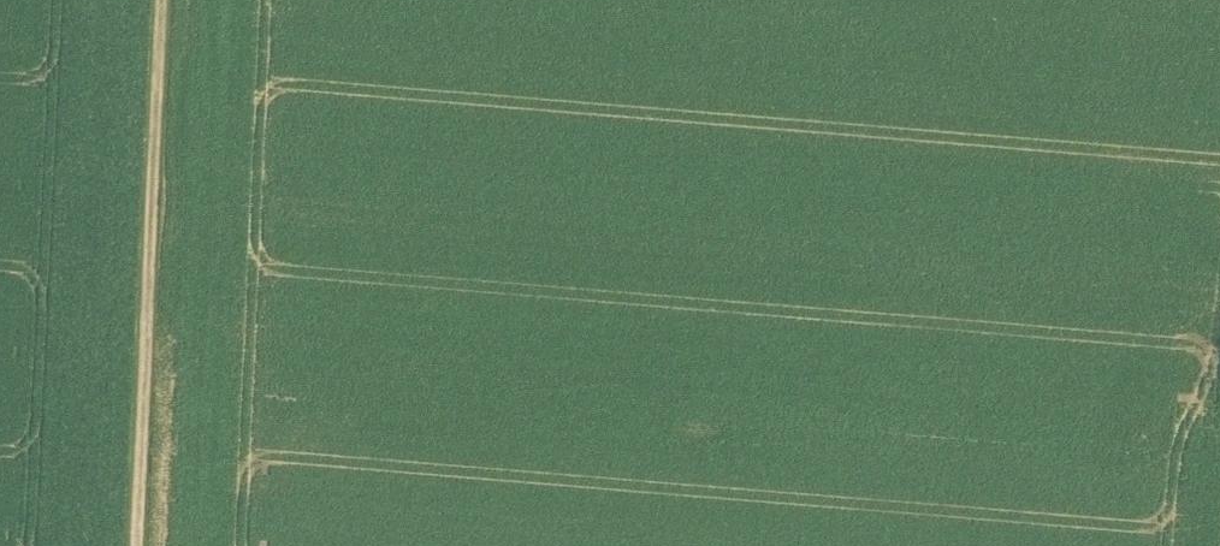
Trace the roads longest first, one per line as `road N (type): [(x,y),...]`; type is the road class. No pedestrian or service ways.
road 1 (track): [(168,0),(138,545)]

